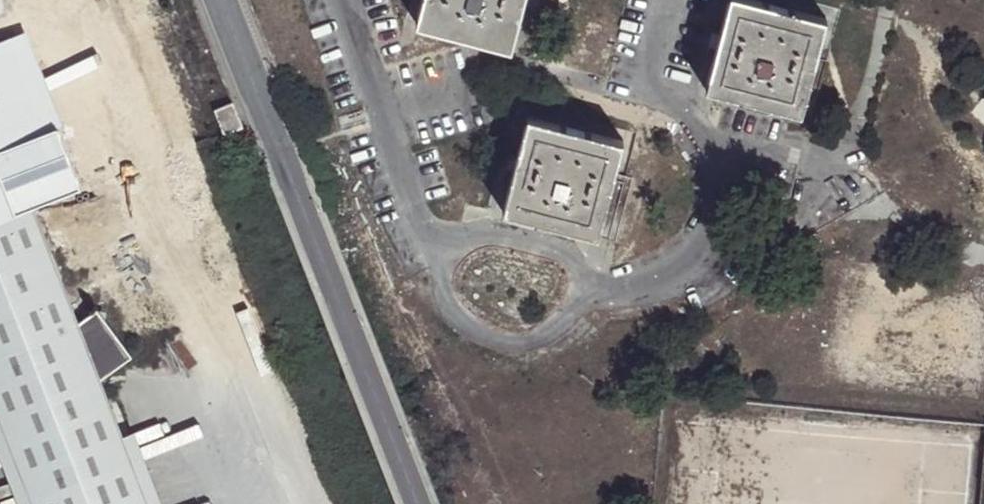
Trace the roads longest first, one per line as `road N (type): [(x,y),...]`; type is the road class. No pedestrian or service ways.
road 1 (residential): [(221,0),(419,503)]

